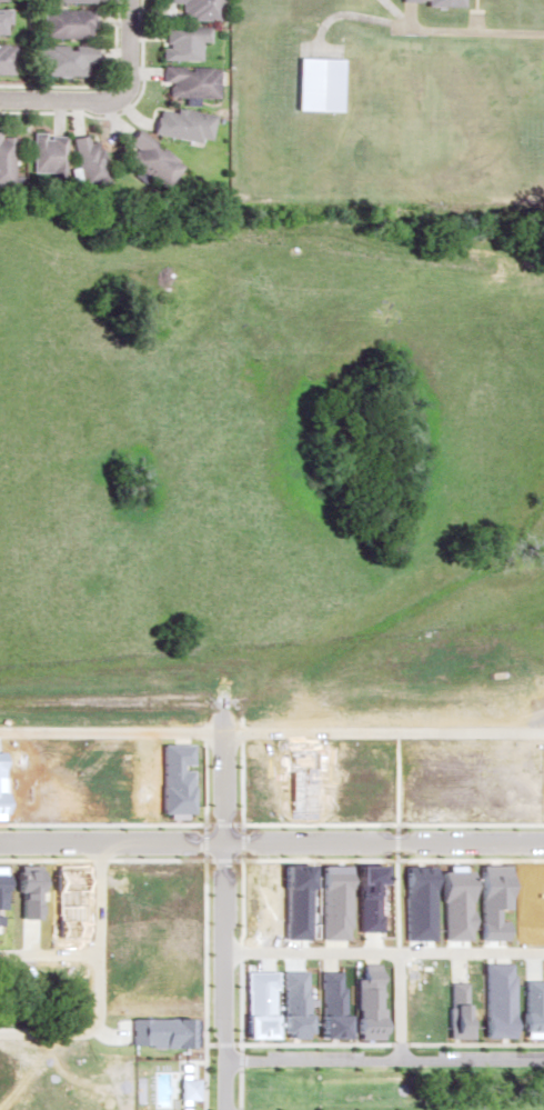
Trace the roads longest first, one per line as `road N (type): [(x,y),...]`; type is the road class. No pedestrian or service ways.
road 1 (residential): [(128,0),(128,76),(119,90),(99,98),(0,96)]

